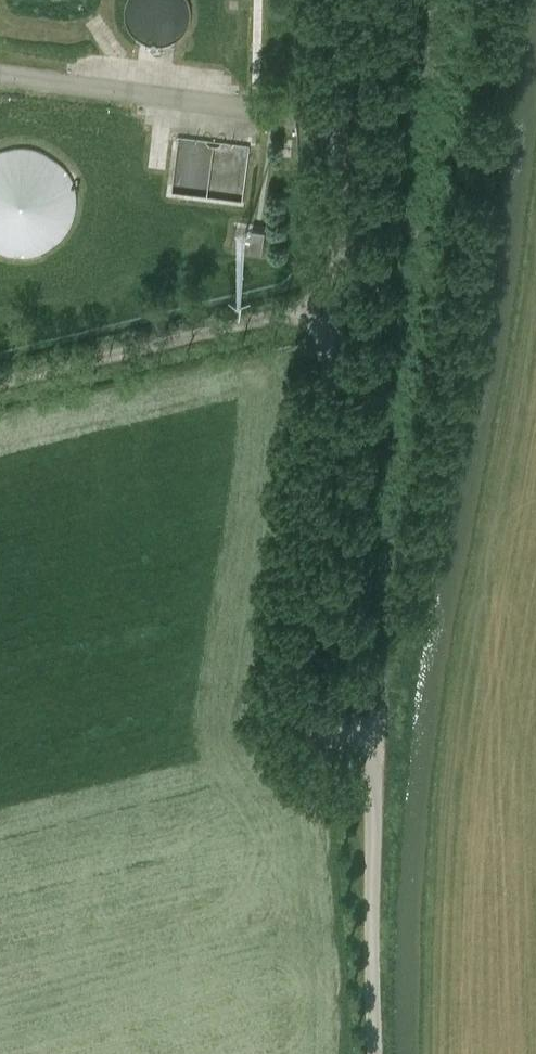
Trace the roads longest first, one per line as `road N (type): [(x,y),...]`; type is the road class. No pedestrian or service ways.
road 1 (unclassified): [(380,745),(391,436),(437,0)]
road 2 (unclassified): [(380,745),(335,726),(314,697),(302,659),(340,292)]
road 3 (unclassified): [(0,376),(340,292)]
road 4 (unclassified): [(376,1053),(380,745)]
road 5 (unclassified): [(340,292),(336,137)]

